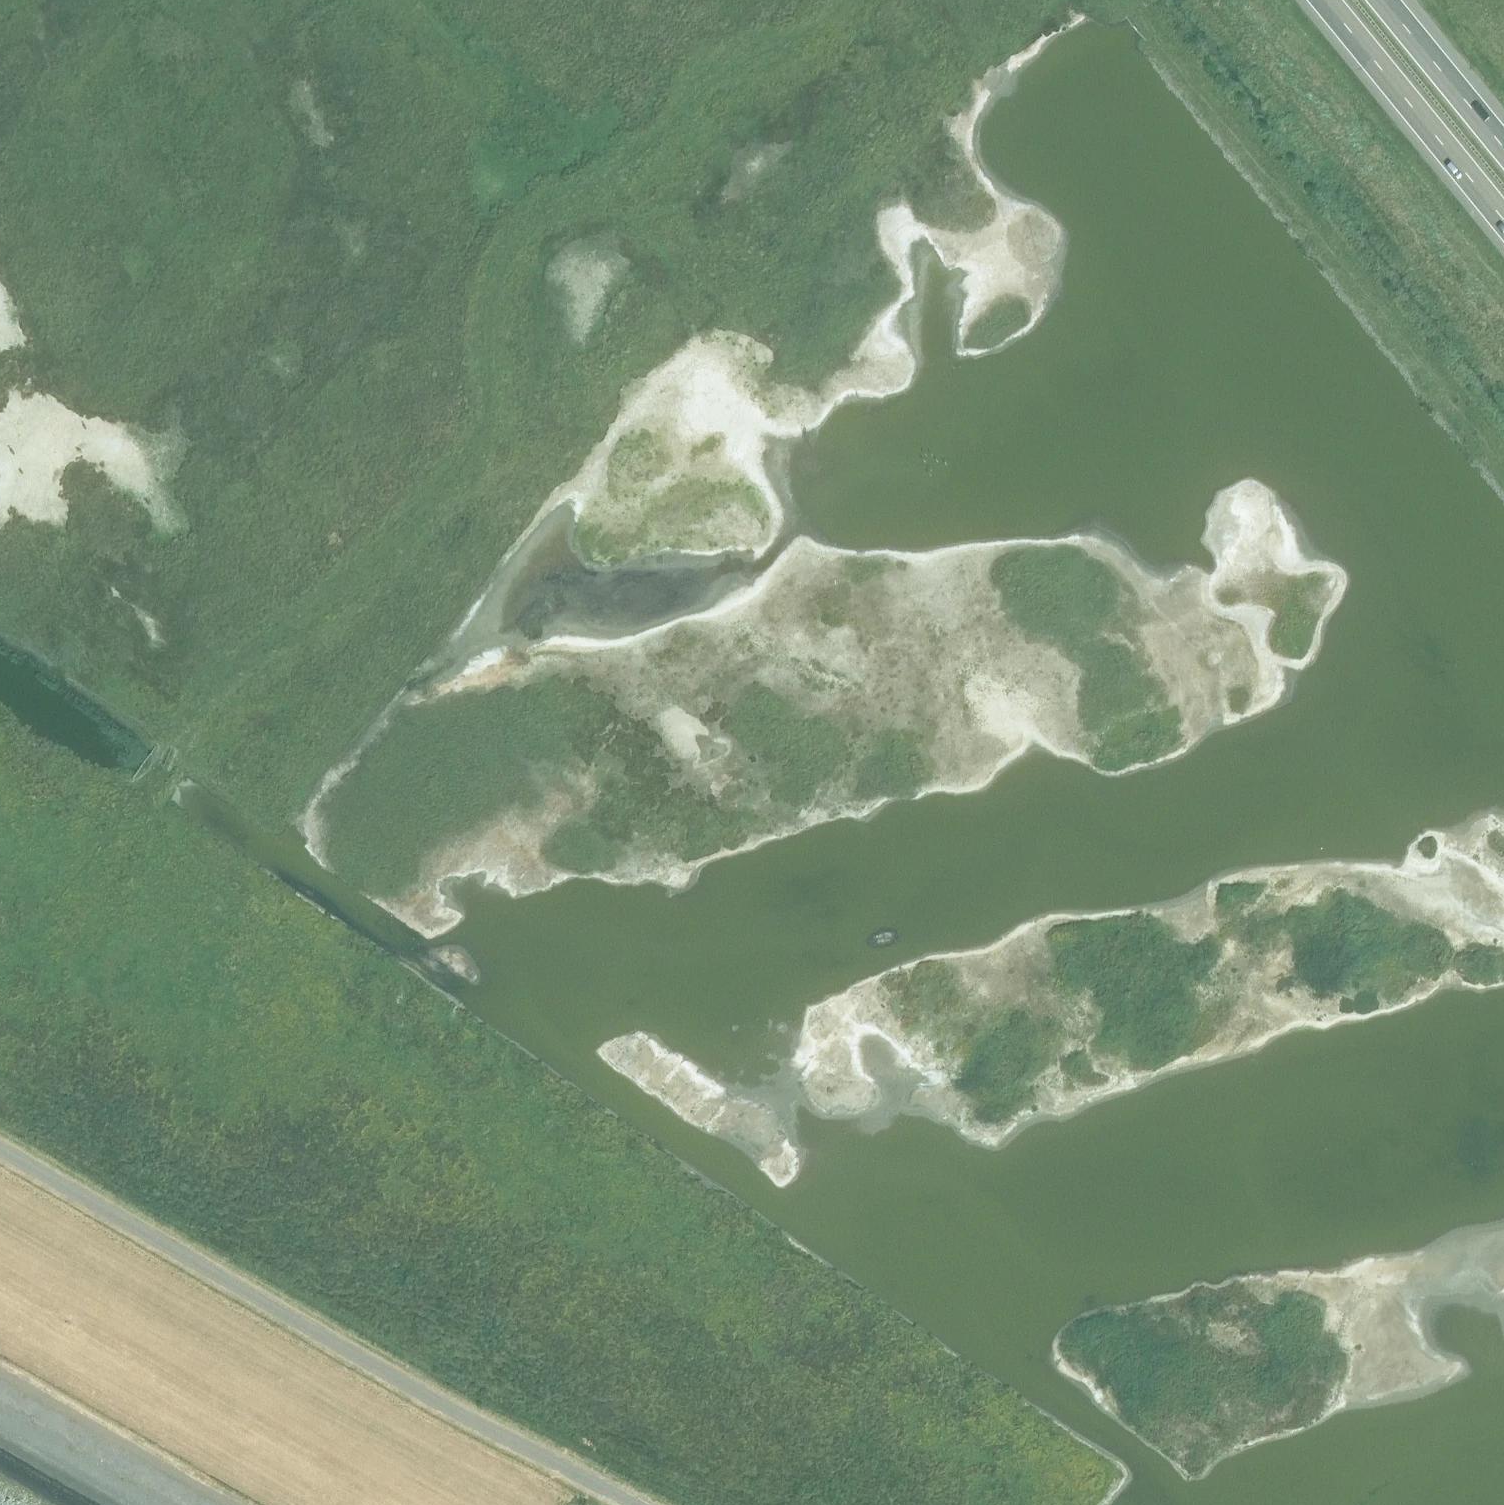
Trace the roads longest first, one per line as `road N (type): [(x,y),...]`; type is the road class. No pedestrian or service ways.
road 1 (unclassified): [(589,1504),(0,1157)]
road 2 (trunk): [(1314,0),(1503,231)]
road 3 (trunk): [(1503,140),(1390,0)]

